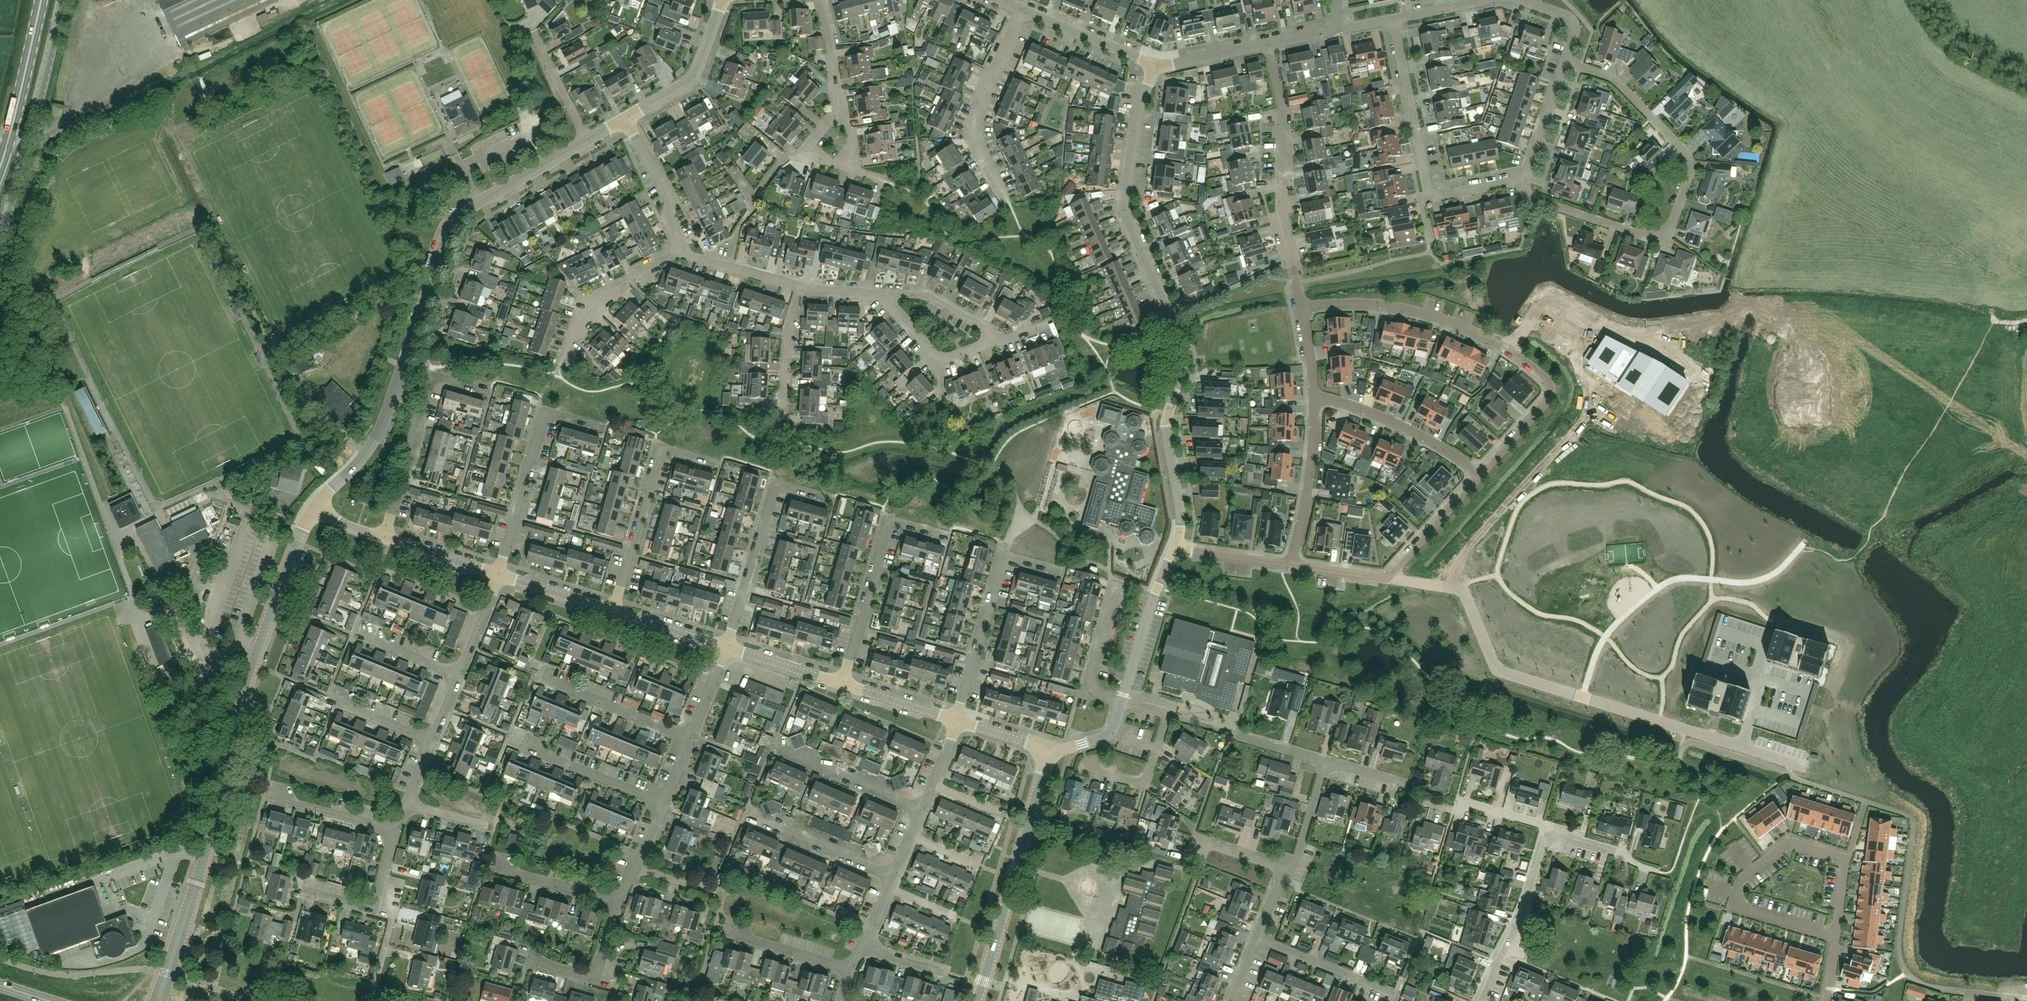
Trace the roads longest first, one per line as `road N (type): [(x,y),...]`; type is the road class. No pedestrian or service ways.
road 1 (unclassified): [(161,994),(216,823),(252,665),(314,510)]
road 2 (unclassified): [(1175,549),(1181,515),(1165,426),(1183,347),(1123,211),(1137,112),(1155,63)]
road 3 (residential): [(1391,577),(1465,593),(1497,668),(1784,760)]
road 4 (residential): [(1565,63),(1608,78),(1686,154),(1691,172),(1673,224),(1646,236),(1535,199),(1521,180)]
road 5 (residential): [(403,363),(455,222),(587,141)]
road 6 (residential): [(1303,308),(1281,225),(1283,104),(1267,44)]
road 7 (unclassified): [(976,1000),(1050,750)]
road 8 (residential): [(1548,838),(1543,824),(1465,802),(1462,813),(1413,800),(1395,784),(1324,762)]
road 9 (residential): [(1837,936),(1734,905),(1746,876),(1791,843),(1846,860)]
road 10 (residential): [(633,867),(726,648)]
road 11 (residential): [(726,648),(774,484),(831,499)]
road 12 (residential): [(958,720),(1004,555),(1060,571)]
road 13 (residential): [(843,684),(889,520),(946,536)]
road 14 (residential): [(615,612),(659,446),(714,463)]
road 15 (residential): [(385,536),(432,374),(487,390)]
road 16 (residential): [(500,573),(543,412),(599,429)]
road 17 (residential): [(1688,347),(1639,342),(1549,299),(1509,351)]
road 18 (residential): [(1509,351),(1409,310),(1303,308)]
road 19 (residential): [(1002,192),(973,135),(973,116),(1022,10)]
road 20 (residential): [(1430,198),(1393,18)]
road 21 (residential): [(1314,398),(1393,422),(1480,473)]
road 22 (residential): [(1481,1000),(1548,838)]
road 23 (unclassified): [(314,510),(371,448),(403,363)]
road 24 (residential): [(565,361),(586,303),(685,248)]
road 25 (residential): [(1291,565),(1309,482),(1314,398)]
road 26 (residential): [(1480,473),(1550,394),(1546,380),(1509,351)]
road 27 (residential): [(1324,762),(1167,714)]
road 28 (residential): [(625,118),(694,79),(723,0)]
road 29 (unclassified): [(1121,701),(1175,549)]
road 30 (residential): [(1399,997),(1255,940)]
road 31 (residential): [(892,877),(751,816)]
road 32 (residential): [(920,812),(780,749)]
road 33 (residential): [(685,248),(667,216),(672,205),(625,118)]
road 34 (unclassified): [(27,143),(61,0)]
road 35 (residential): [(1121,701),(1089,684),(1117,579)]
road 36 (primary): [(9,140),(41,0)]
road 37 (residential): [(1155,63),(1022,10)]
road 38 (residential): [(885,292),(937,355),(991,341)]
road 39 (residential): [(1391,577),(1480,473)]
road 40 (residential): [(783,417),(787,327),(804,285)]
road 41 (residential): [(395,830),(265,794)]
road 42 (residential): [(850,969),(726,931)]
road 43 (residential): [(619,903),(497,866)]
road 44 (residential): [(1089,769),(1143,781),(1167,714)]
road 45 (residential): [(1521,180),(1565,63)]
road 46 (residential): [(804,285),(685,248)]
road 47 (residential): [(587,141),(533,30)]
road 48 (residential): [(991,341),(985,328),(928,296),(885,292)]
road 49 (residential): [(843,684),(726,648)]
road 50 (residential): [(615,612),(500,573)]
road 51 (residential): [(500,573),(385,536)]

